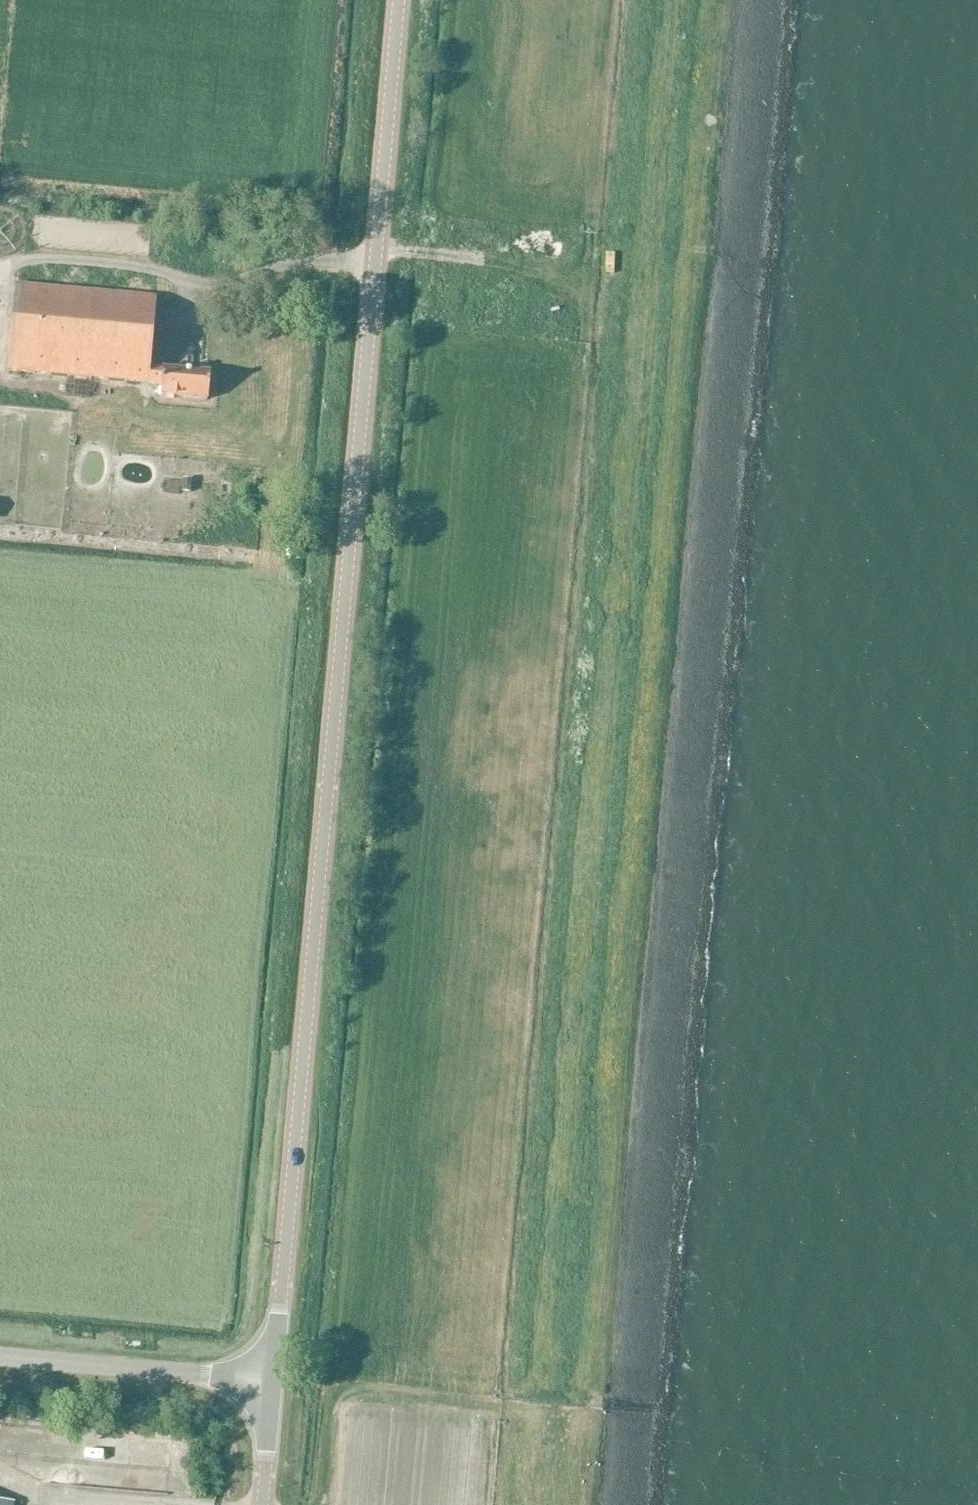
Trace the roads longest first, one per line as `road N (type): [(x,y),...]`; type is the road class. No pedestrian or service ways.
road 1 (tertiary): [(269,1390),(396,0)]
road 2 (unclassified): [(269,1390),(0,1365)]

